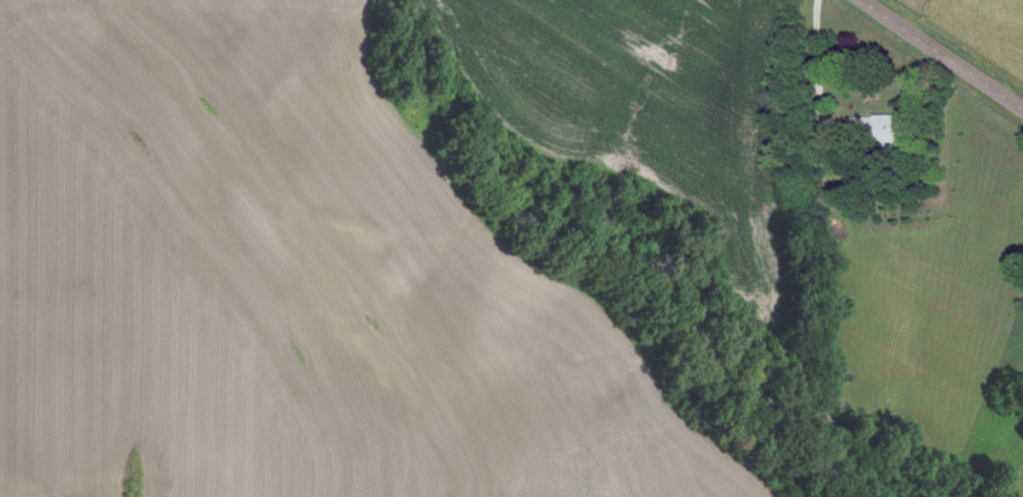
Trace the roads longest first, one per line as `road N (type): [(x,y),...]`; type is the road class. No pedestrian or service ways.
road 1 (tertiary): [(1022,109),(862,0)]

